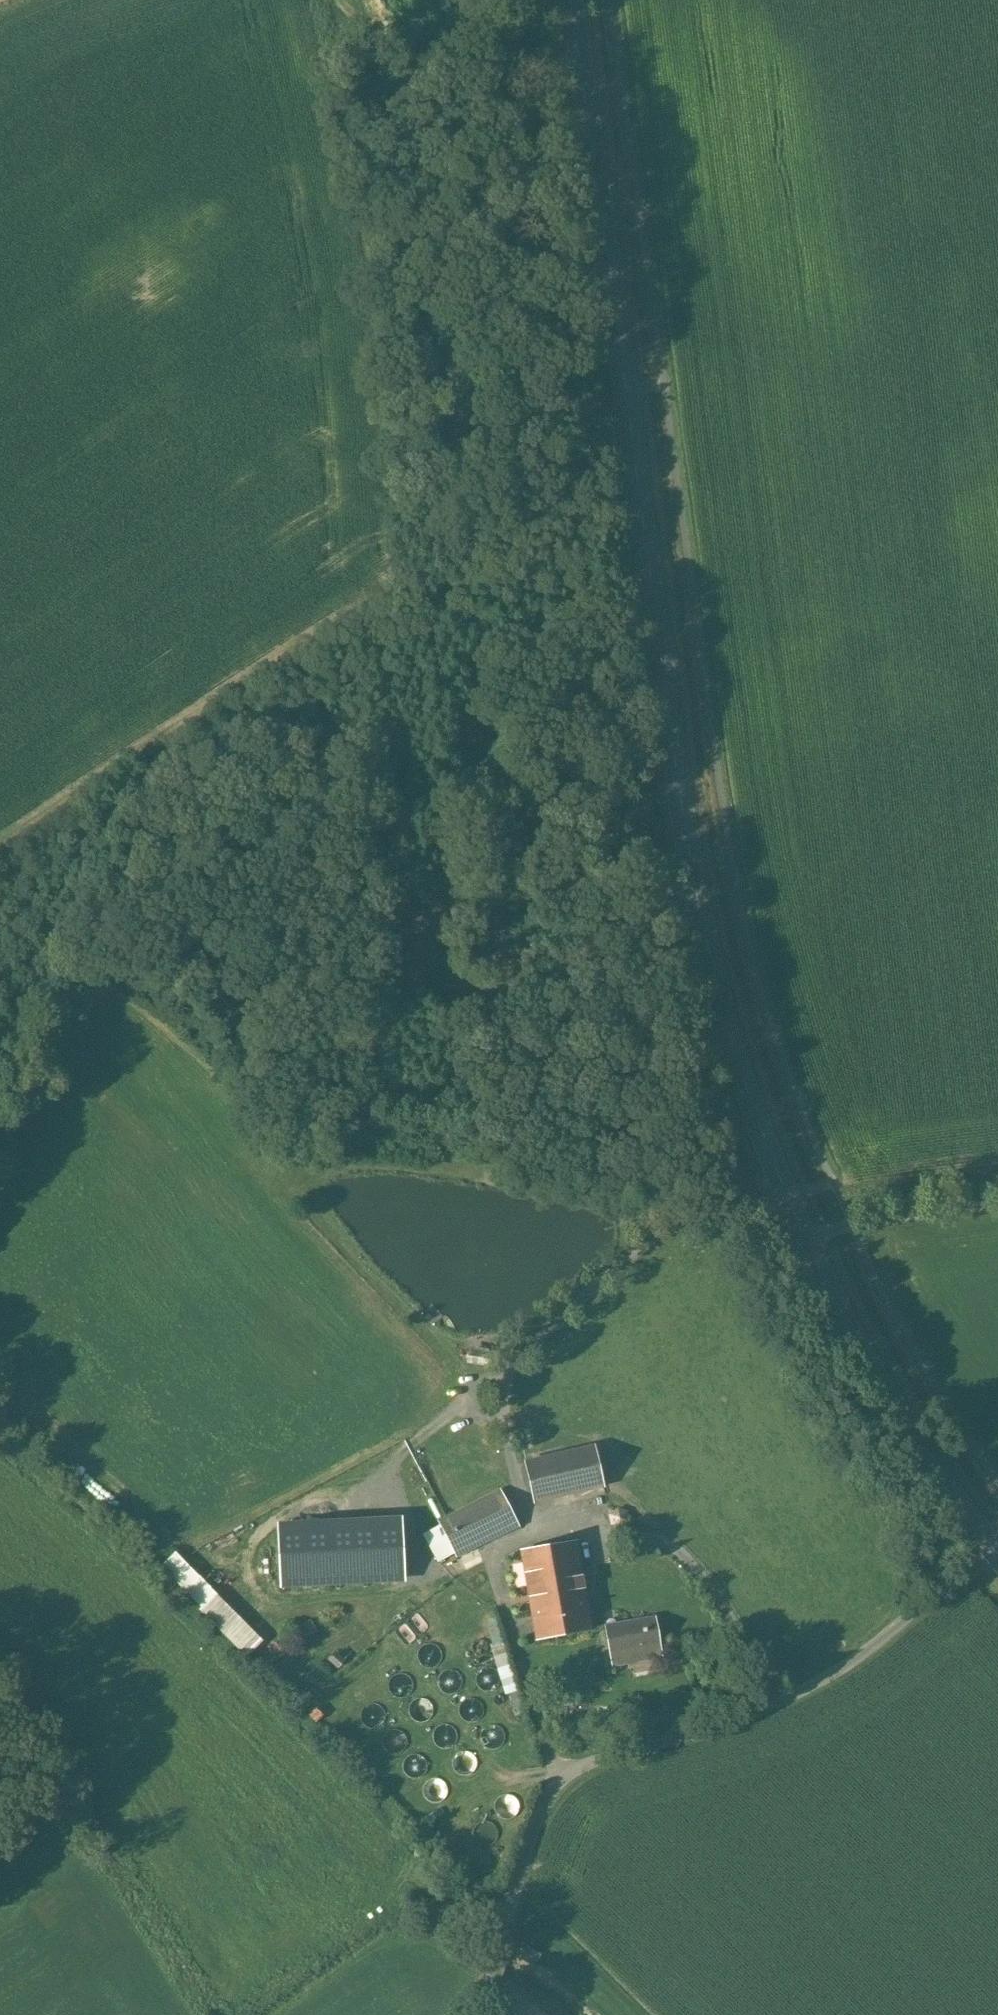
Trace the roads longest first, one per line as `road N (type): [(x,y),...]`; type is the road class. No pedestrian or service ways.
road 1 (tertiary): [(997,1556),(894,1407),(832,1297),(785,1196),(714,976),(680,799),(571,0)]
road 2 (track): [(806,1238),(901,1213),(997,1202)]

